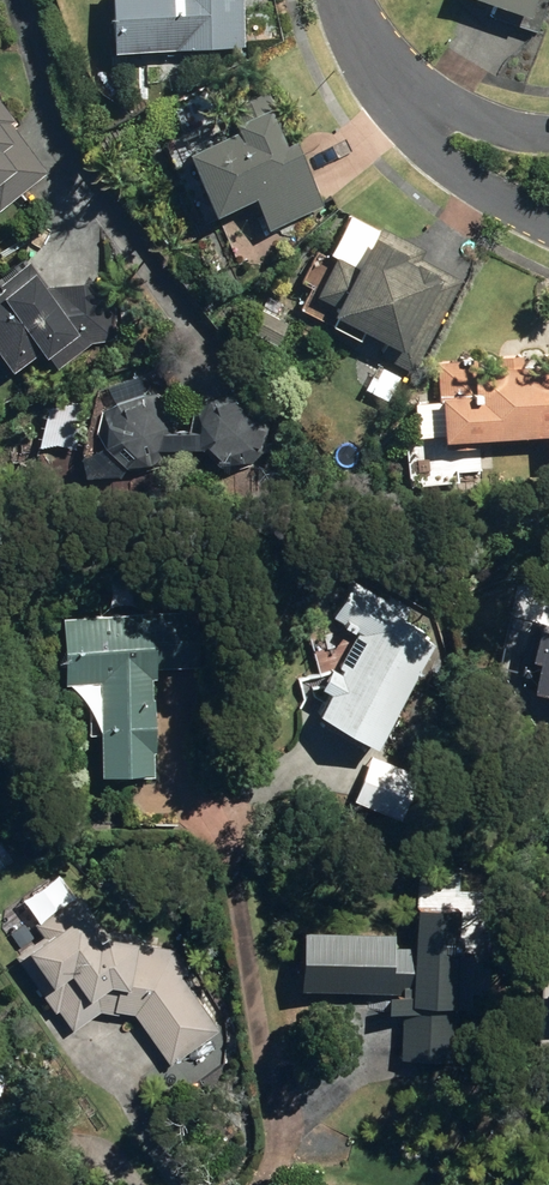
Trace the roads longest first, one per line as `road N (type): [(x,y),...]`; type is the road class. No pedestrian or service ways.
road 1 (residential): [(428,118),(380,68),(345,0)]
road 2 (residential): [(428,118),(548,134)]

